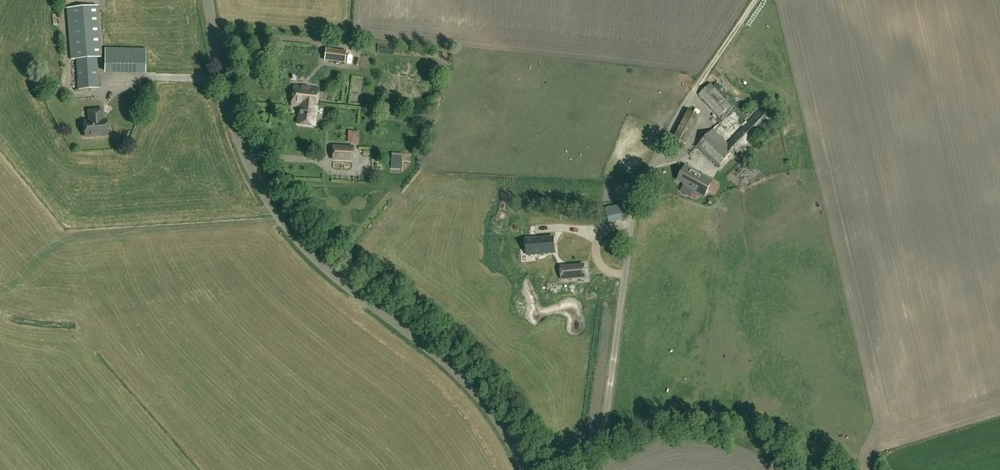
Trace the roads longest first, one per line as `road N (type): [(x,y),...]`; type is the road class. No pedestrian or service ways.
road 1 (unclassified): [(523,469),(470,387),(304,251),(265,199),(236,130),(209,0)]

